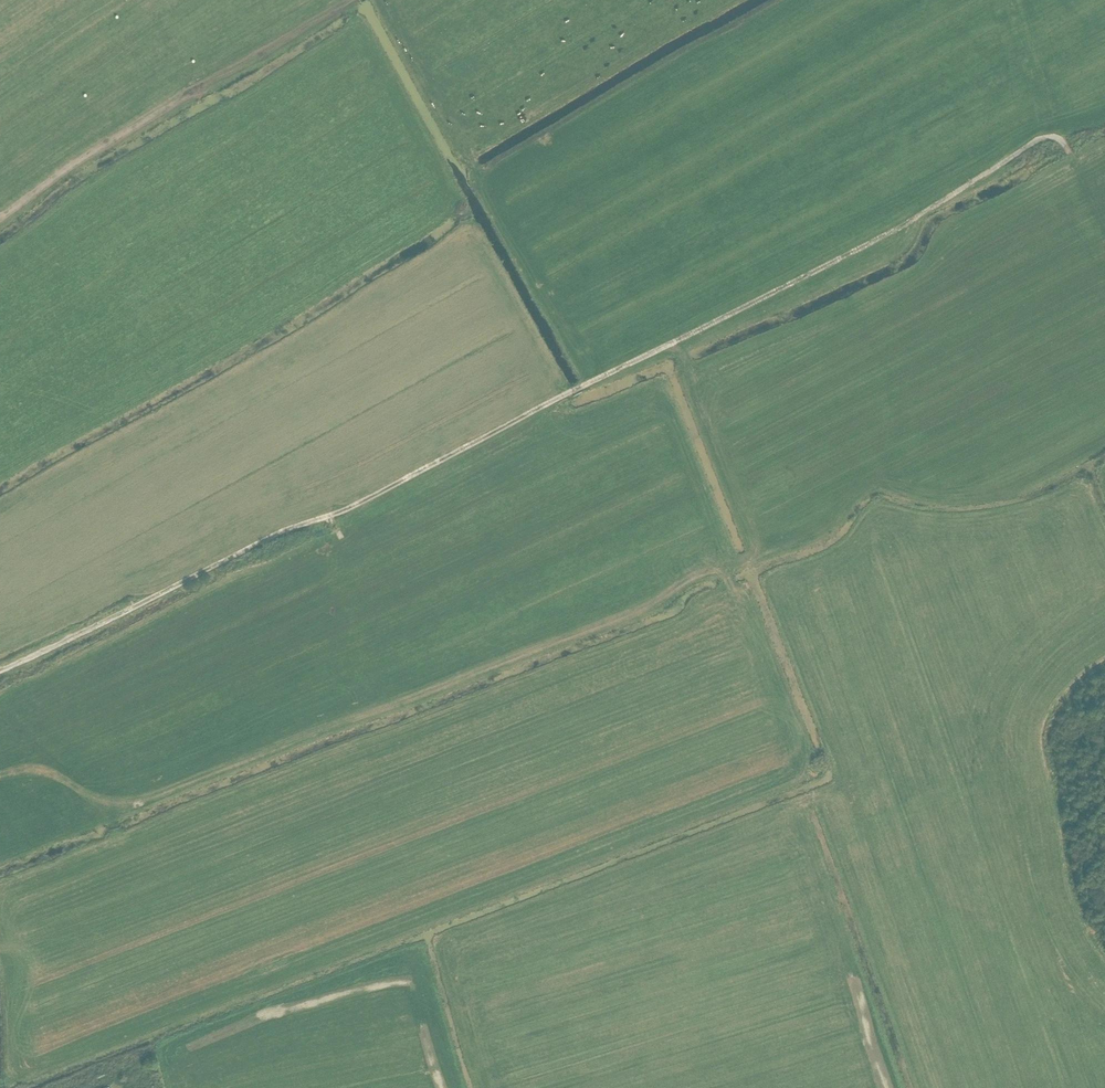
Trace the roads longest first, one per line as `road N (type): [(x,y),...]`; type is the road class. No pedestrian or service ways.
road 1 (track): [(0,666),(331,518),(893,231),(1037,140),(1057,139),(1067,151)]

